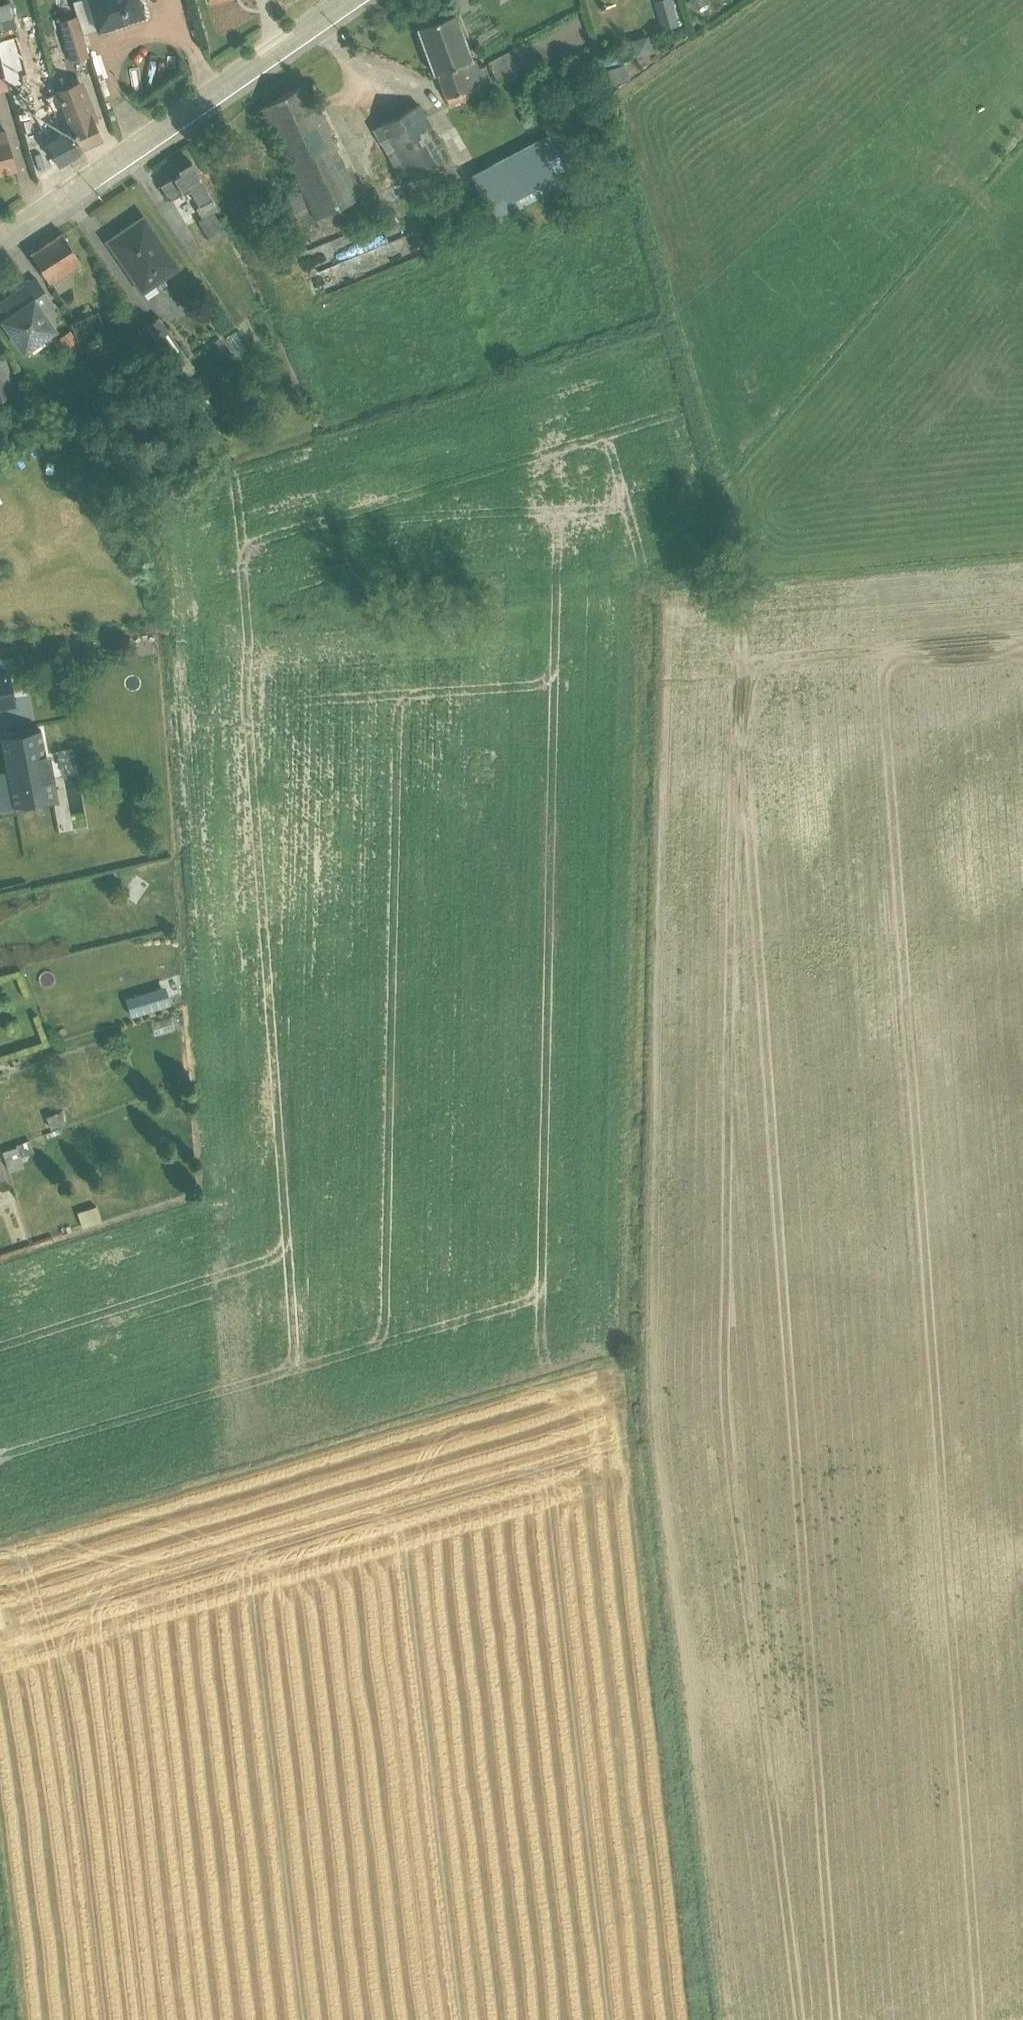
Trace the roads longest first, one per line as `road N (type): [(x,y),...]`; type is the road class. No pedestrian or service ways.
road 1 (tertiary): [(0,241),(347,0)]

